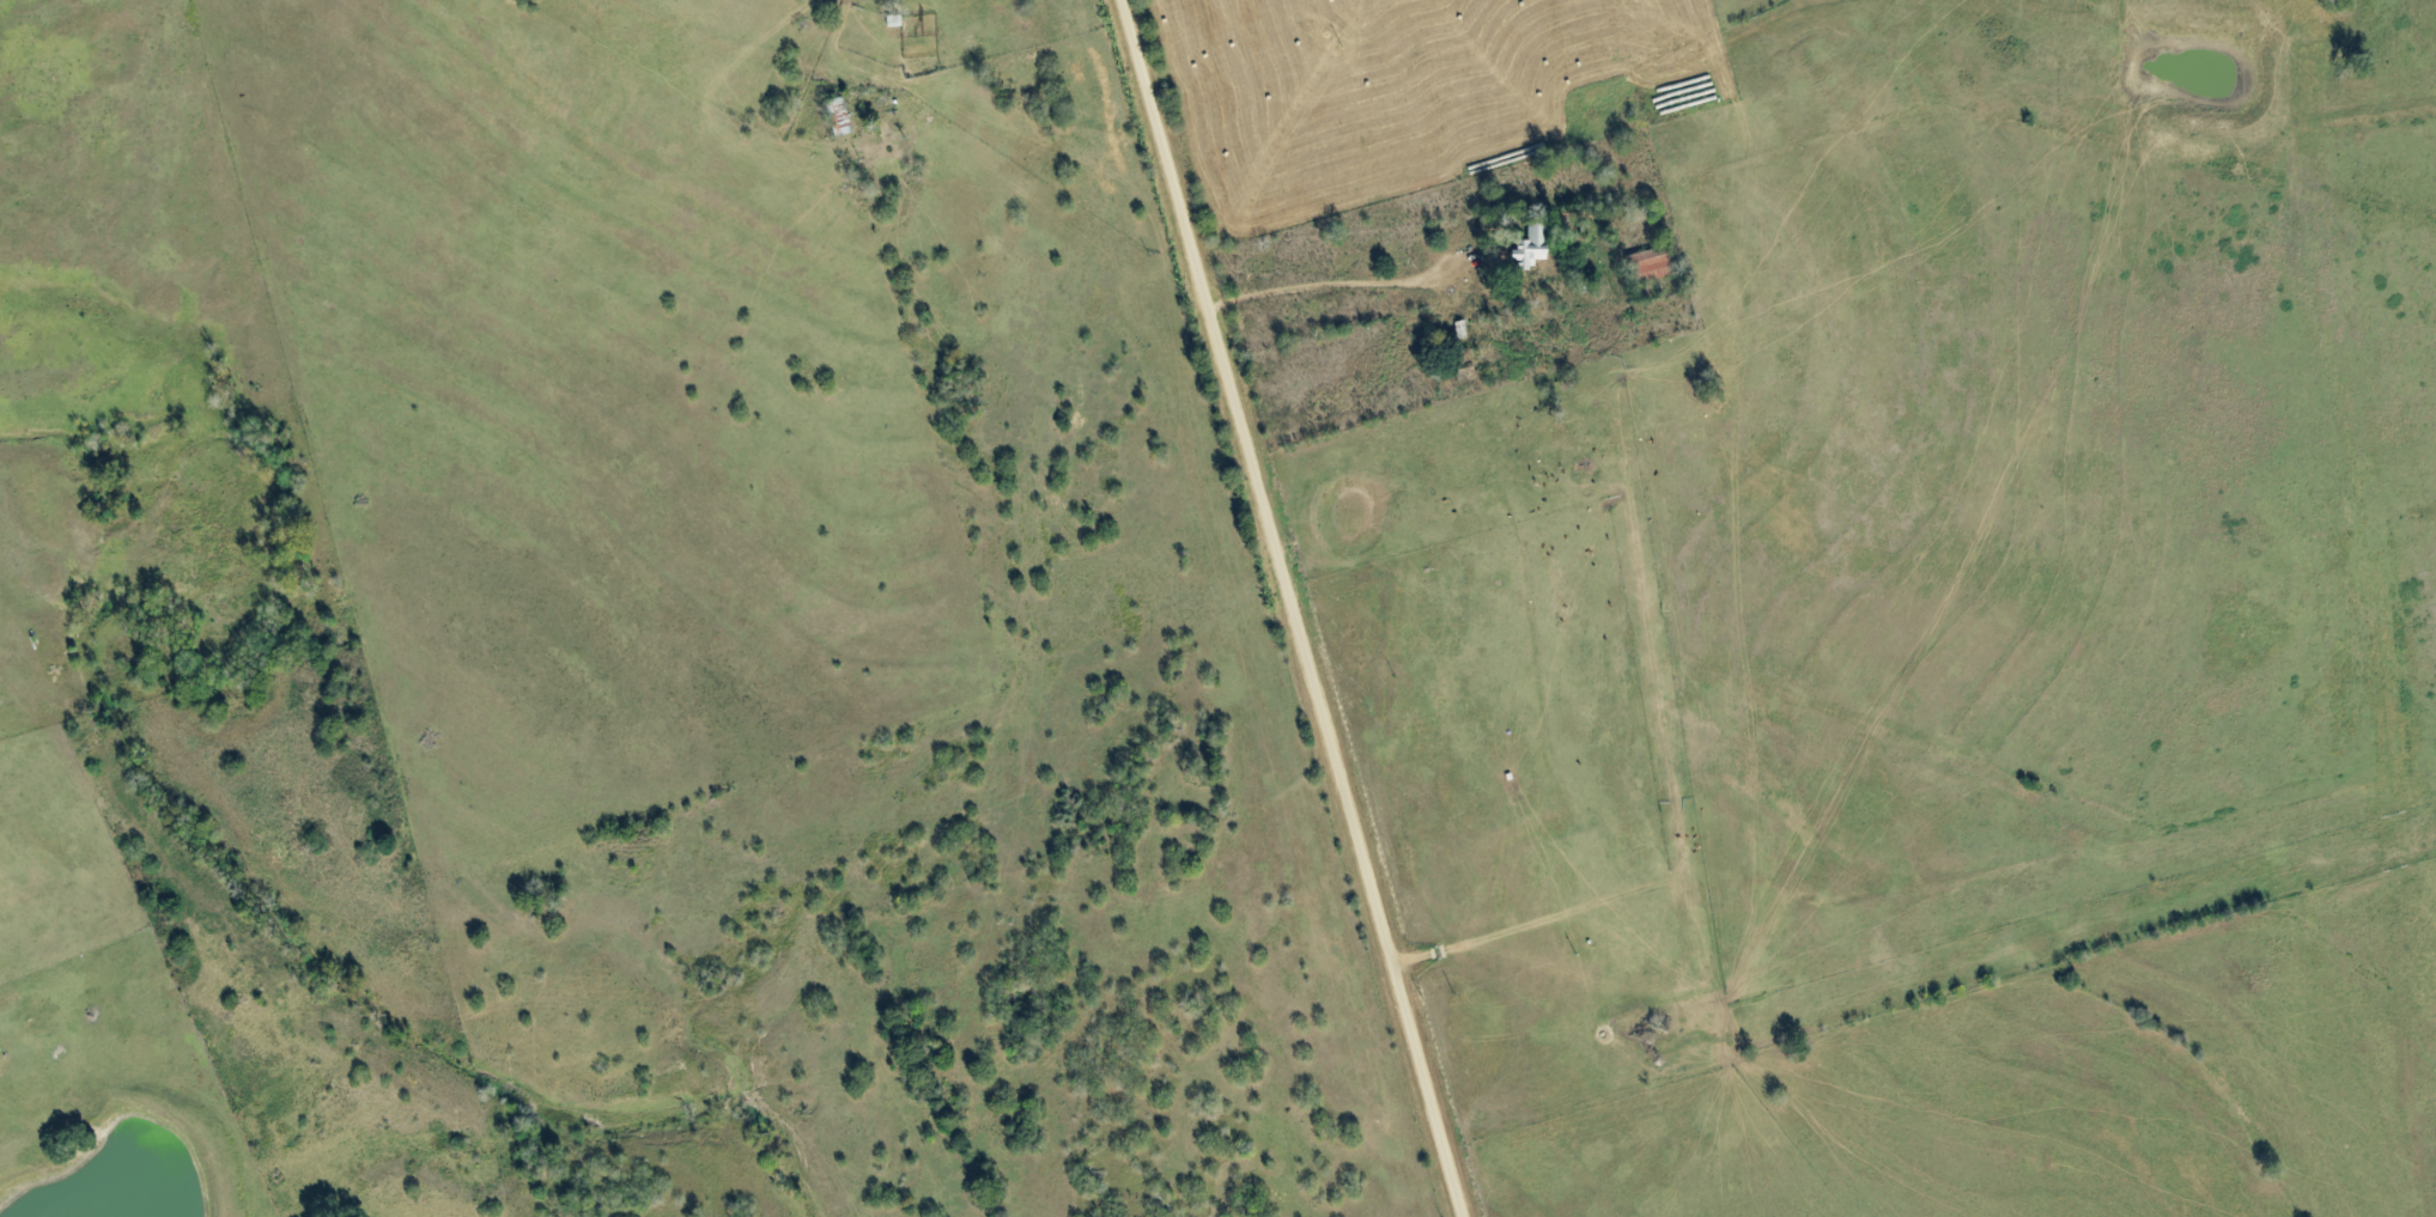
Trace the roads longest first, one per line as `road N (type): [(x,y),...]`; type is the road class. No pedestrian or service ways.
road 1 (residential): [(1470,1216),(1128,0)]

